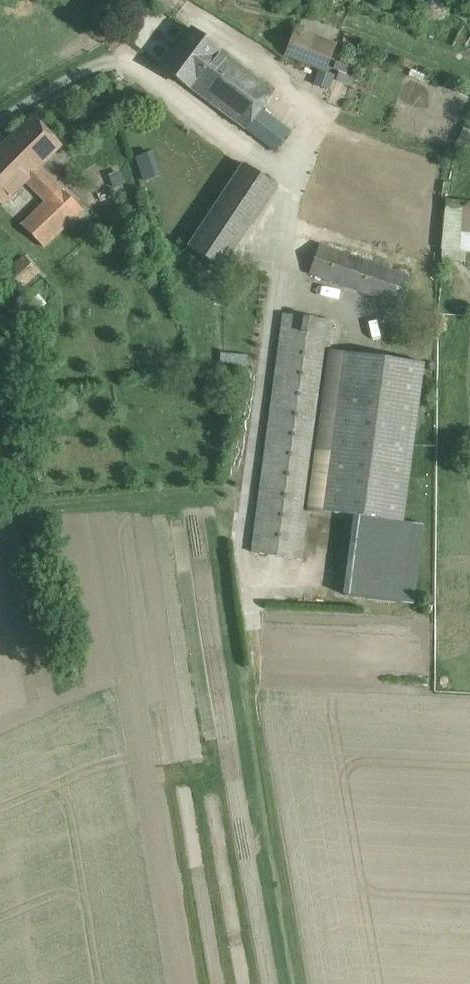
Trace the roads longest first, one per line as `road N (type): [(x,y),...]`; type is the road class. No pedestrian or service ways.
road 1 (track): [(236,541),(301,949)]
road 2 (track): [(469,746),(265,735)]
road 3 (unclassified): [(0,119),(126,58)]

